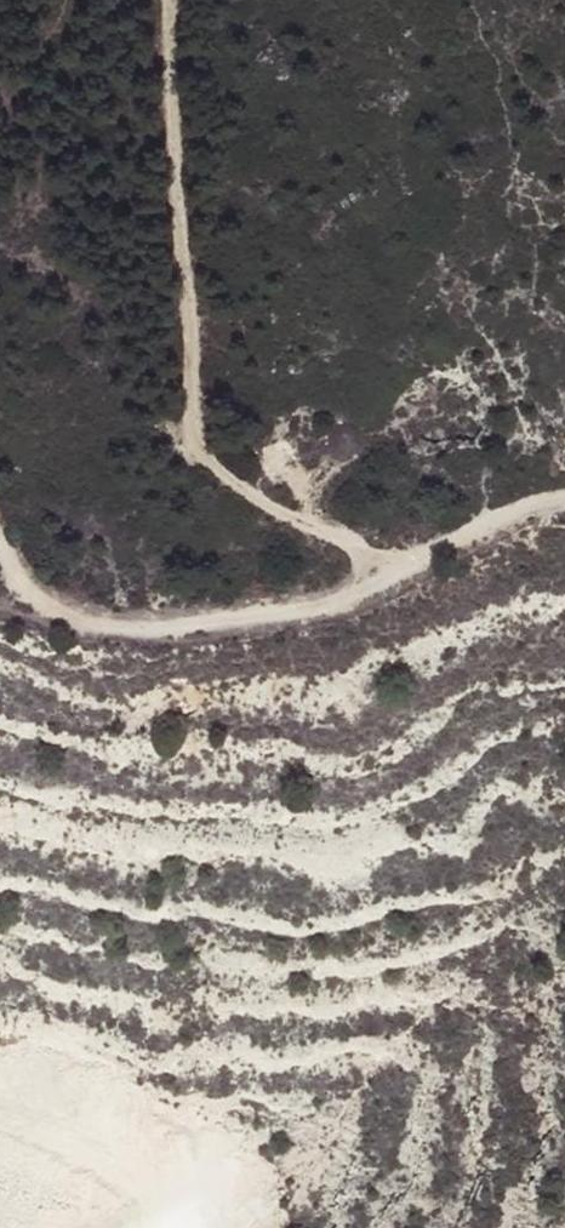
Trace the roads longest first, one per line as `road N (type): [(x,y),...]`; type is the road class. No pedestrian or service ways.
road 1 (track): [(163,0),(163,86),(192,434),(223,472),(260,498),(358,538),(399,565)]
road 2 (track): [(0,535),(61,617),(164,635),(327,604),(399,565),(564,501)]
road 3 (track): [(0,1081),(55,1090),(149,1141),(179,1173),(198,1211),(195,1227)]

